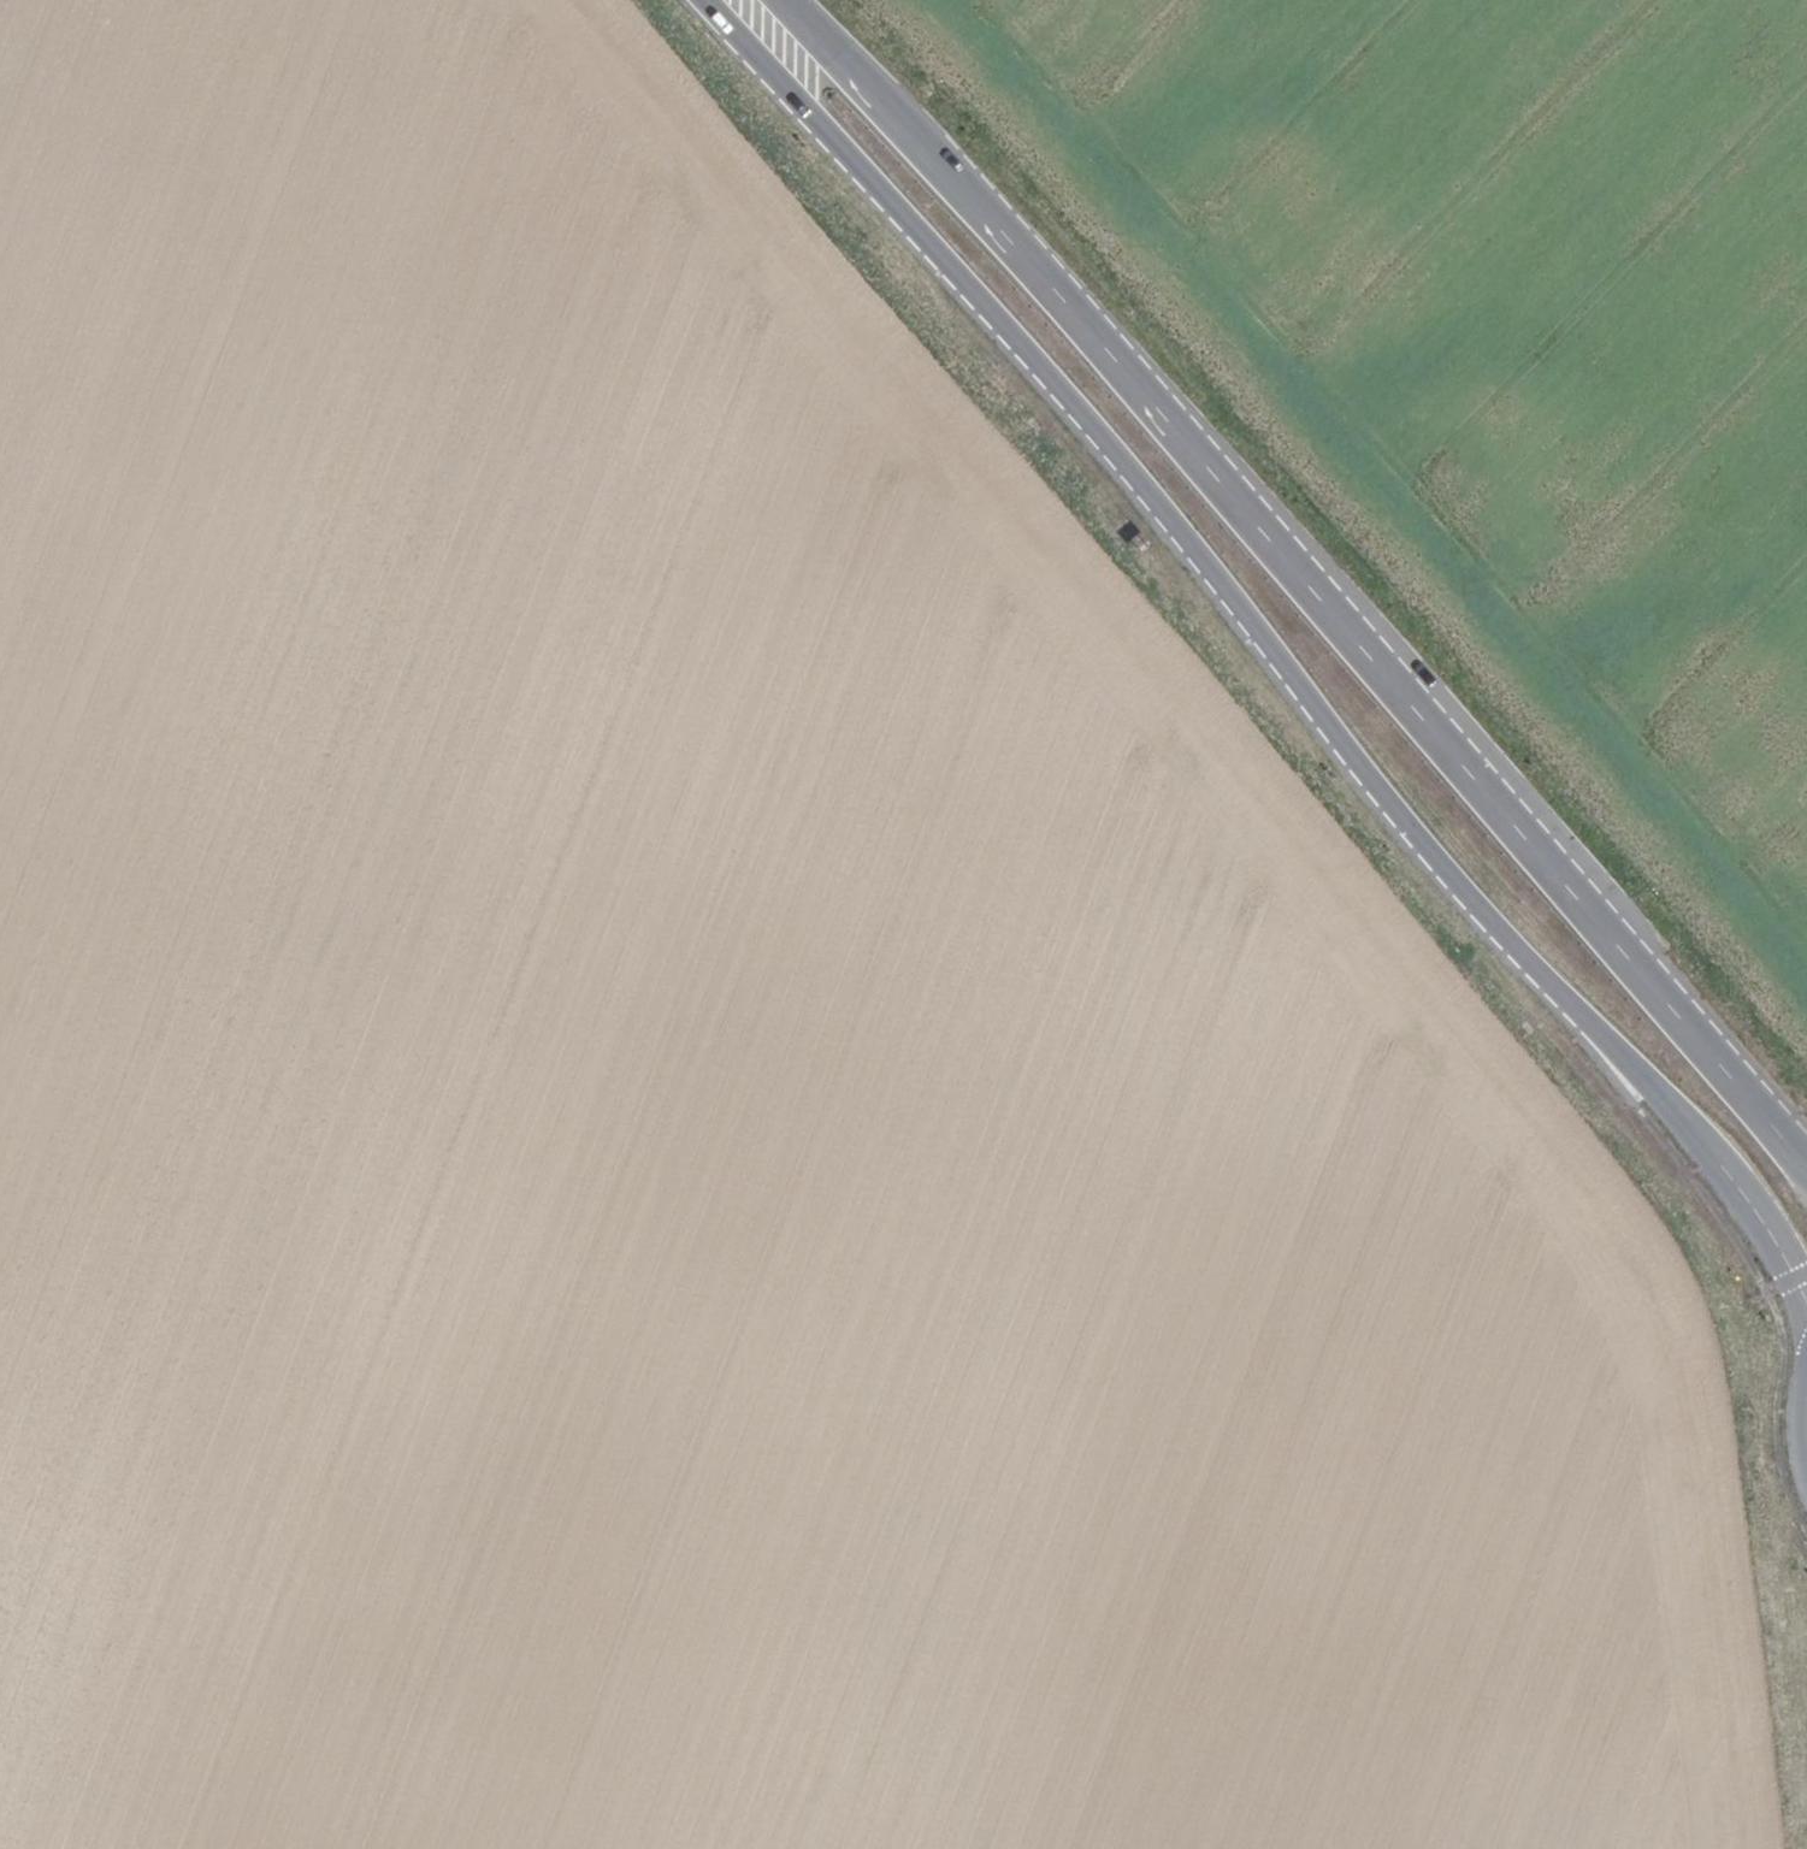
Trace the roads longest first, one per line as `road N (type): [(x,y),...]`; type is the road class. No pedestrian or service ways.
road 1 (primary): [(709,0),(1145,488),(1508,942),(1740,1186),(1806,1295)]
road 2 (primary): [(1806,1160),(1215,469),(784,0)]

